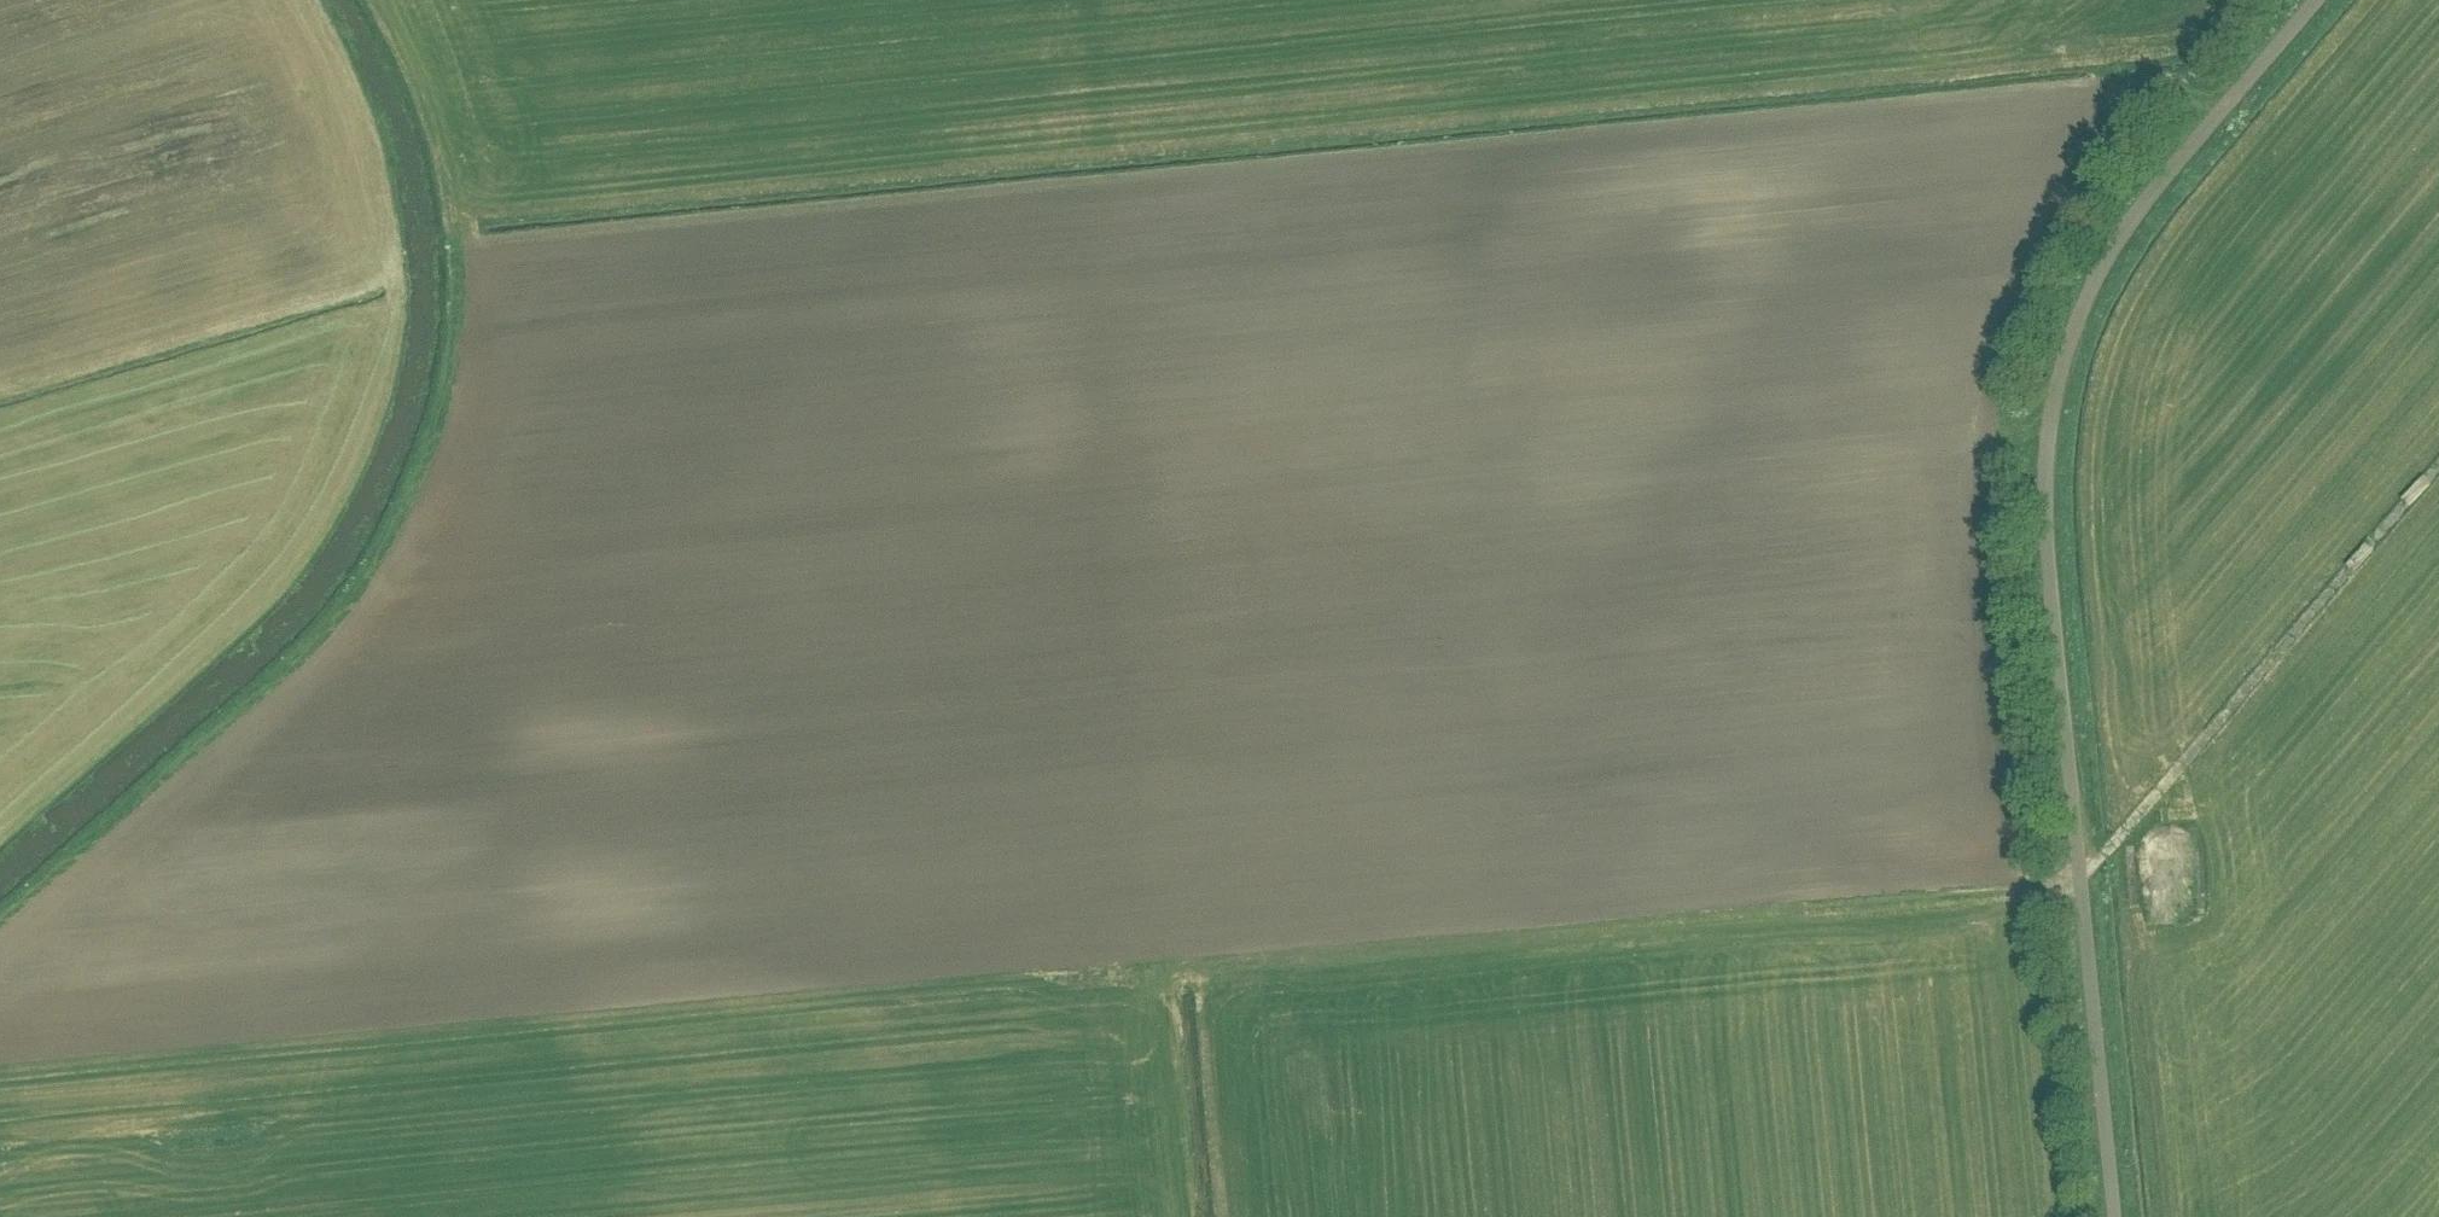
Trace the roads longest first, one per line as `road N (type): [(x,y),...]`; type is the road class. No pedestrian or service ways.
road 1 (unclassified): [(2115,1216),(2045,527),(2046,455),(2070,344),(2123,234),(2318,0)]

